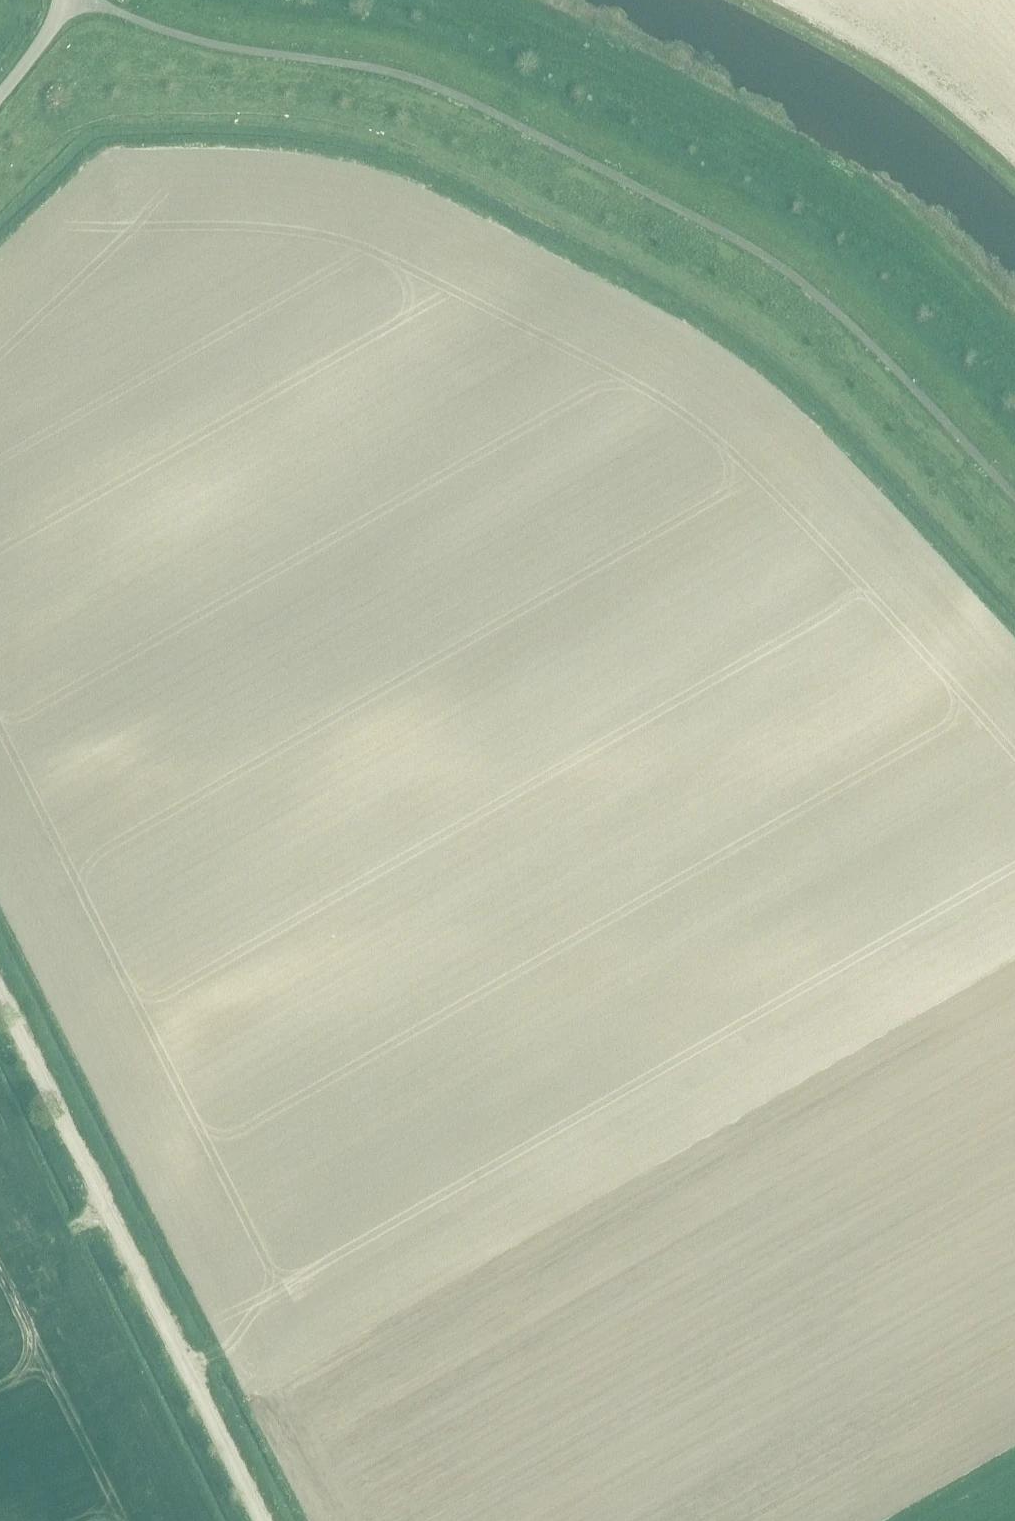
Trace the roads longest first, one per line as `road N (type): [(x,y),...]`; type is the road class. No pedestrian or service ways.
road 1 (unclassified): [(1014,502),(847,321),(734,237),(405,73),(200,42),(97,0)]
road 2 (unclassified): [(261,1520),(0,995)]

